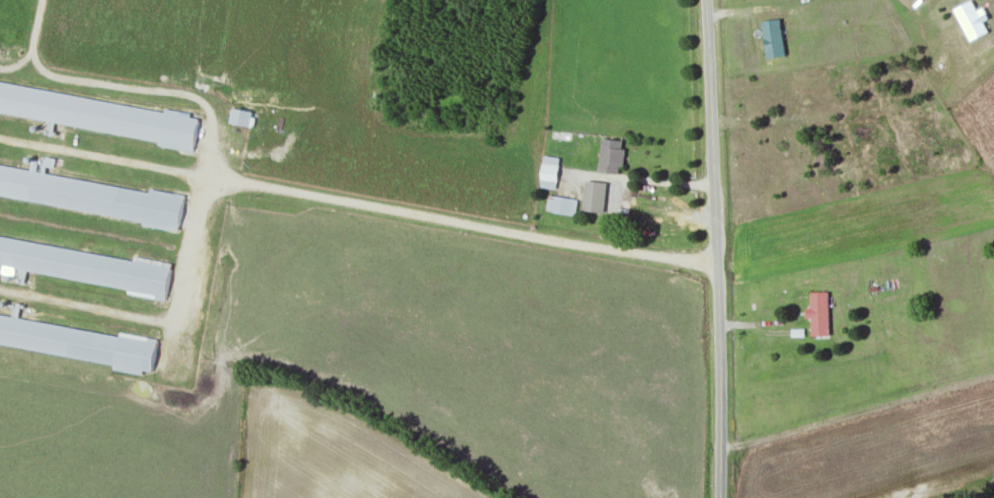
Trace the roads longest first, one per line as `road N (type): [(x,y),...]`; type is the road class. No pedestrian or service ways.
road 1 (residential): [(719,497),(707,0)]

